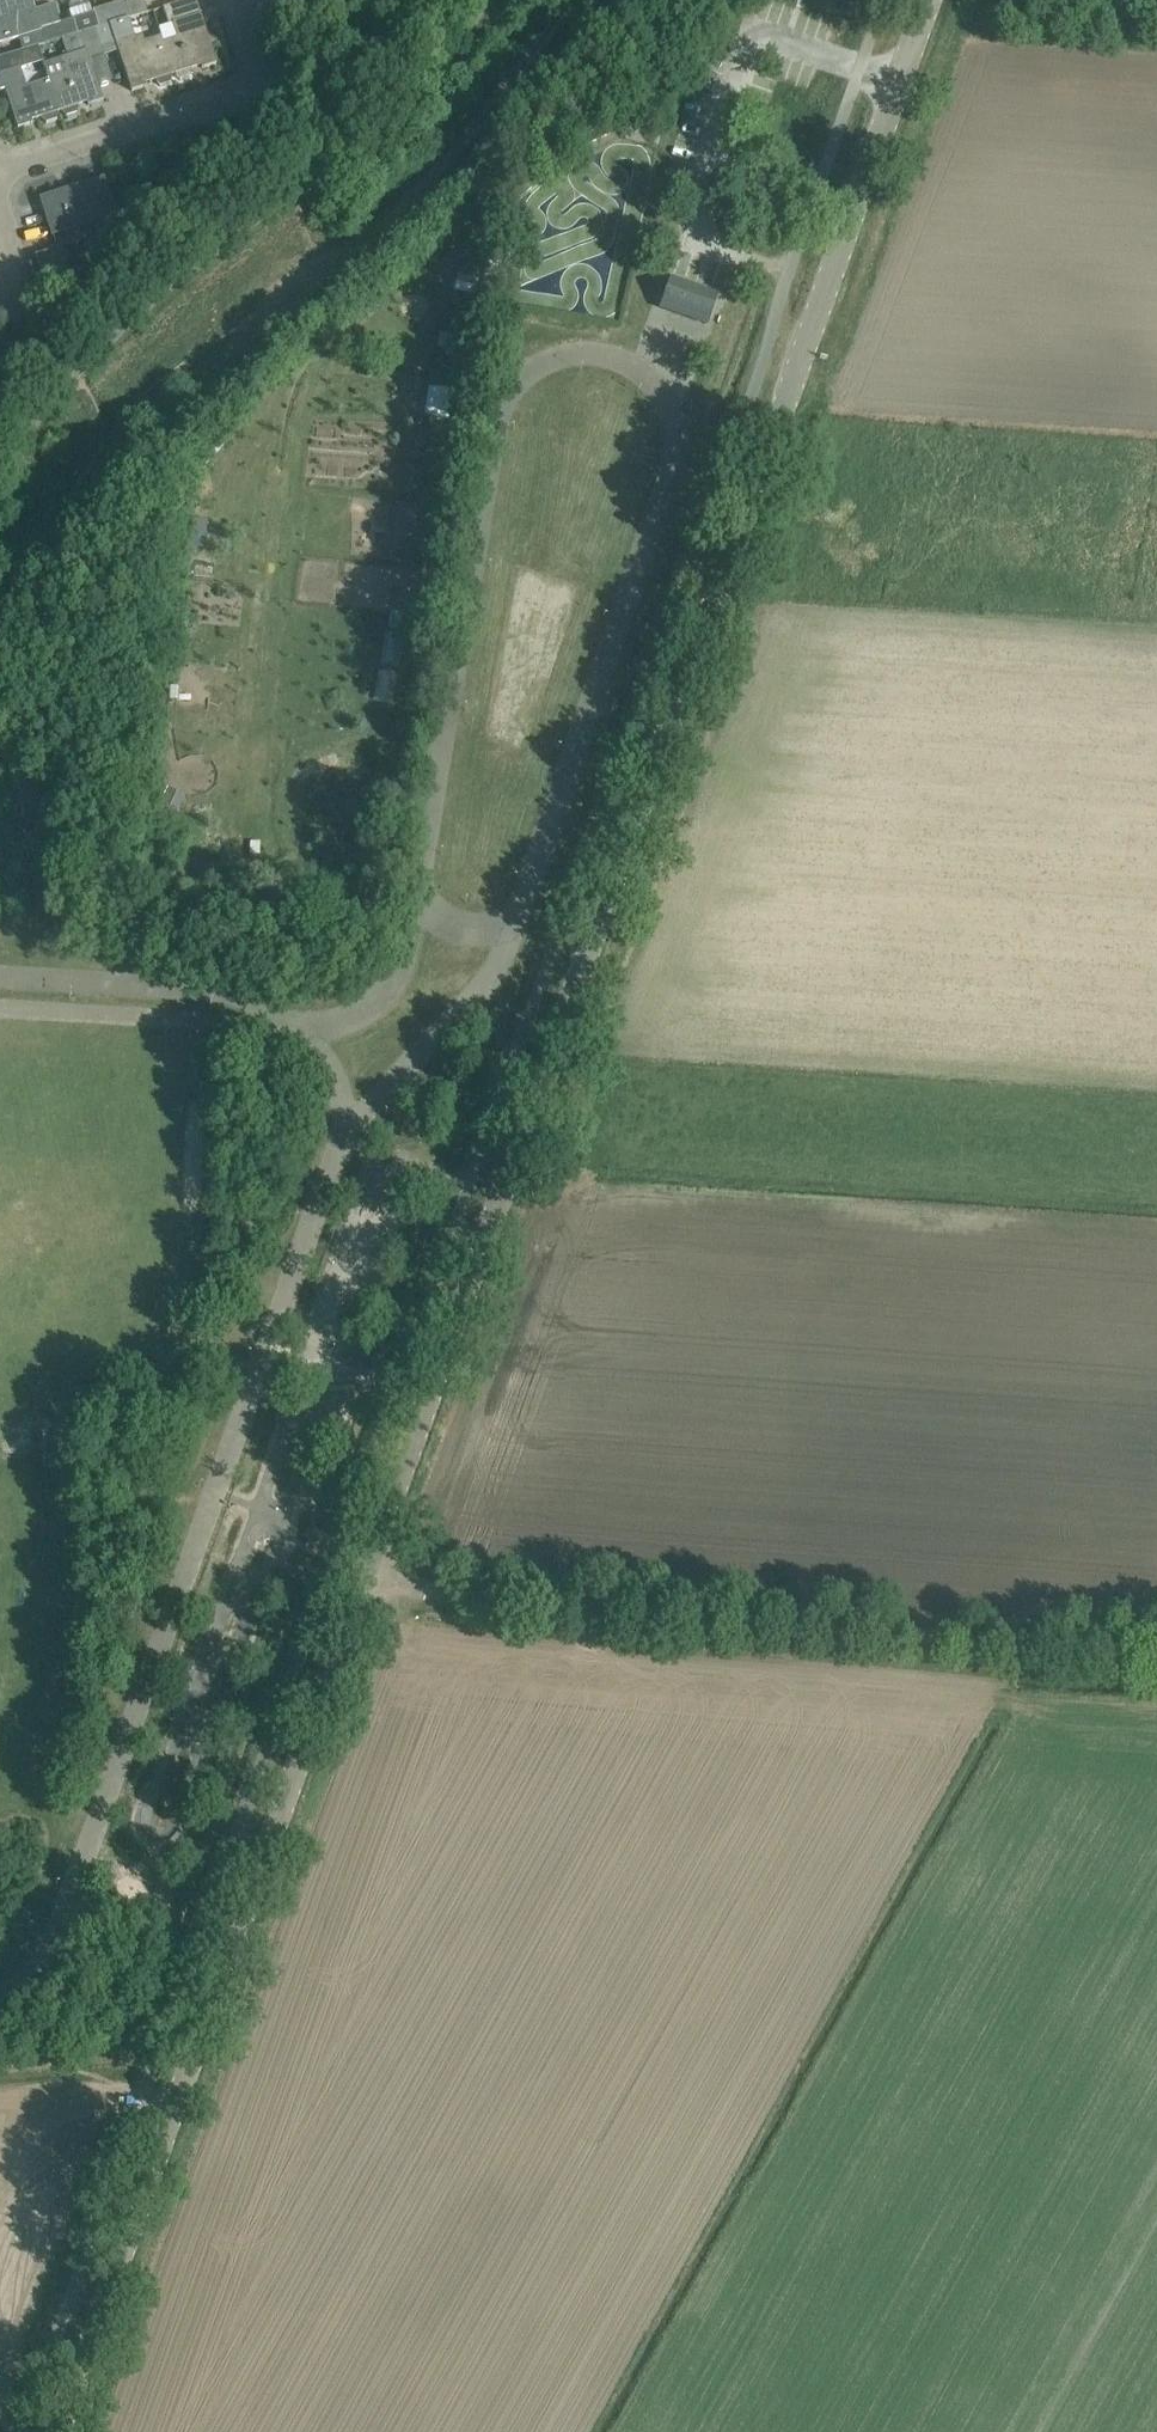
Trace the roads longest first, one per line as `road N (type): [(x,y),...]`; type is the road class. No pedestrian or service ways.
road 1 (secondary): [(367,1569),(927,0)]
road 2 (secondary): [(59,2431),(367,1569)]
road 3 (unclassified): [(1156,1653),(487,1601),(367,1569)]
road 4 (track): [(566,0),(418,190),(283,299)]
road 5 (residential): [(0,169),(243,90),(256,71),(238,0)]

